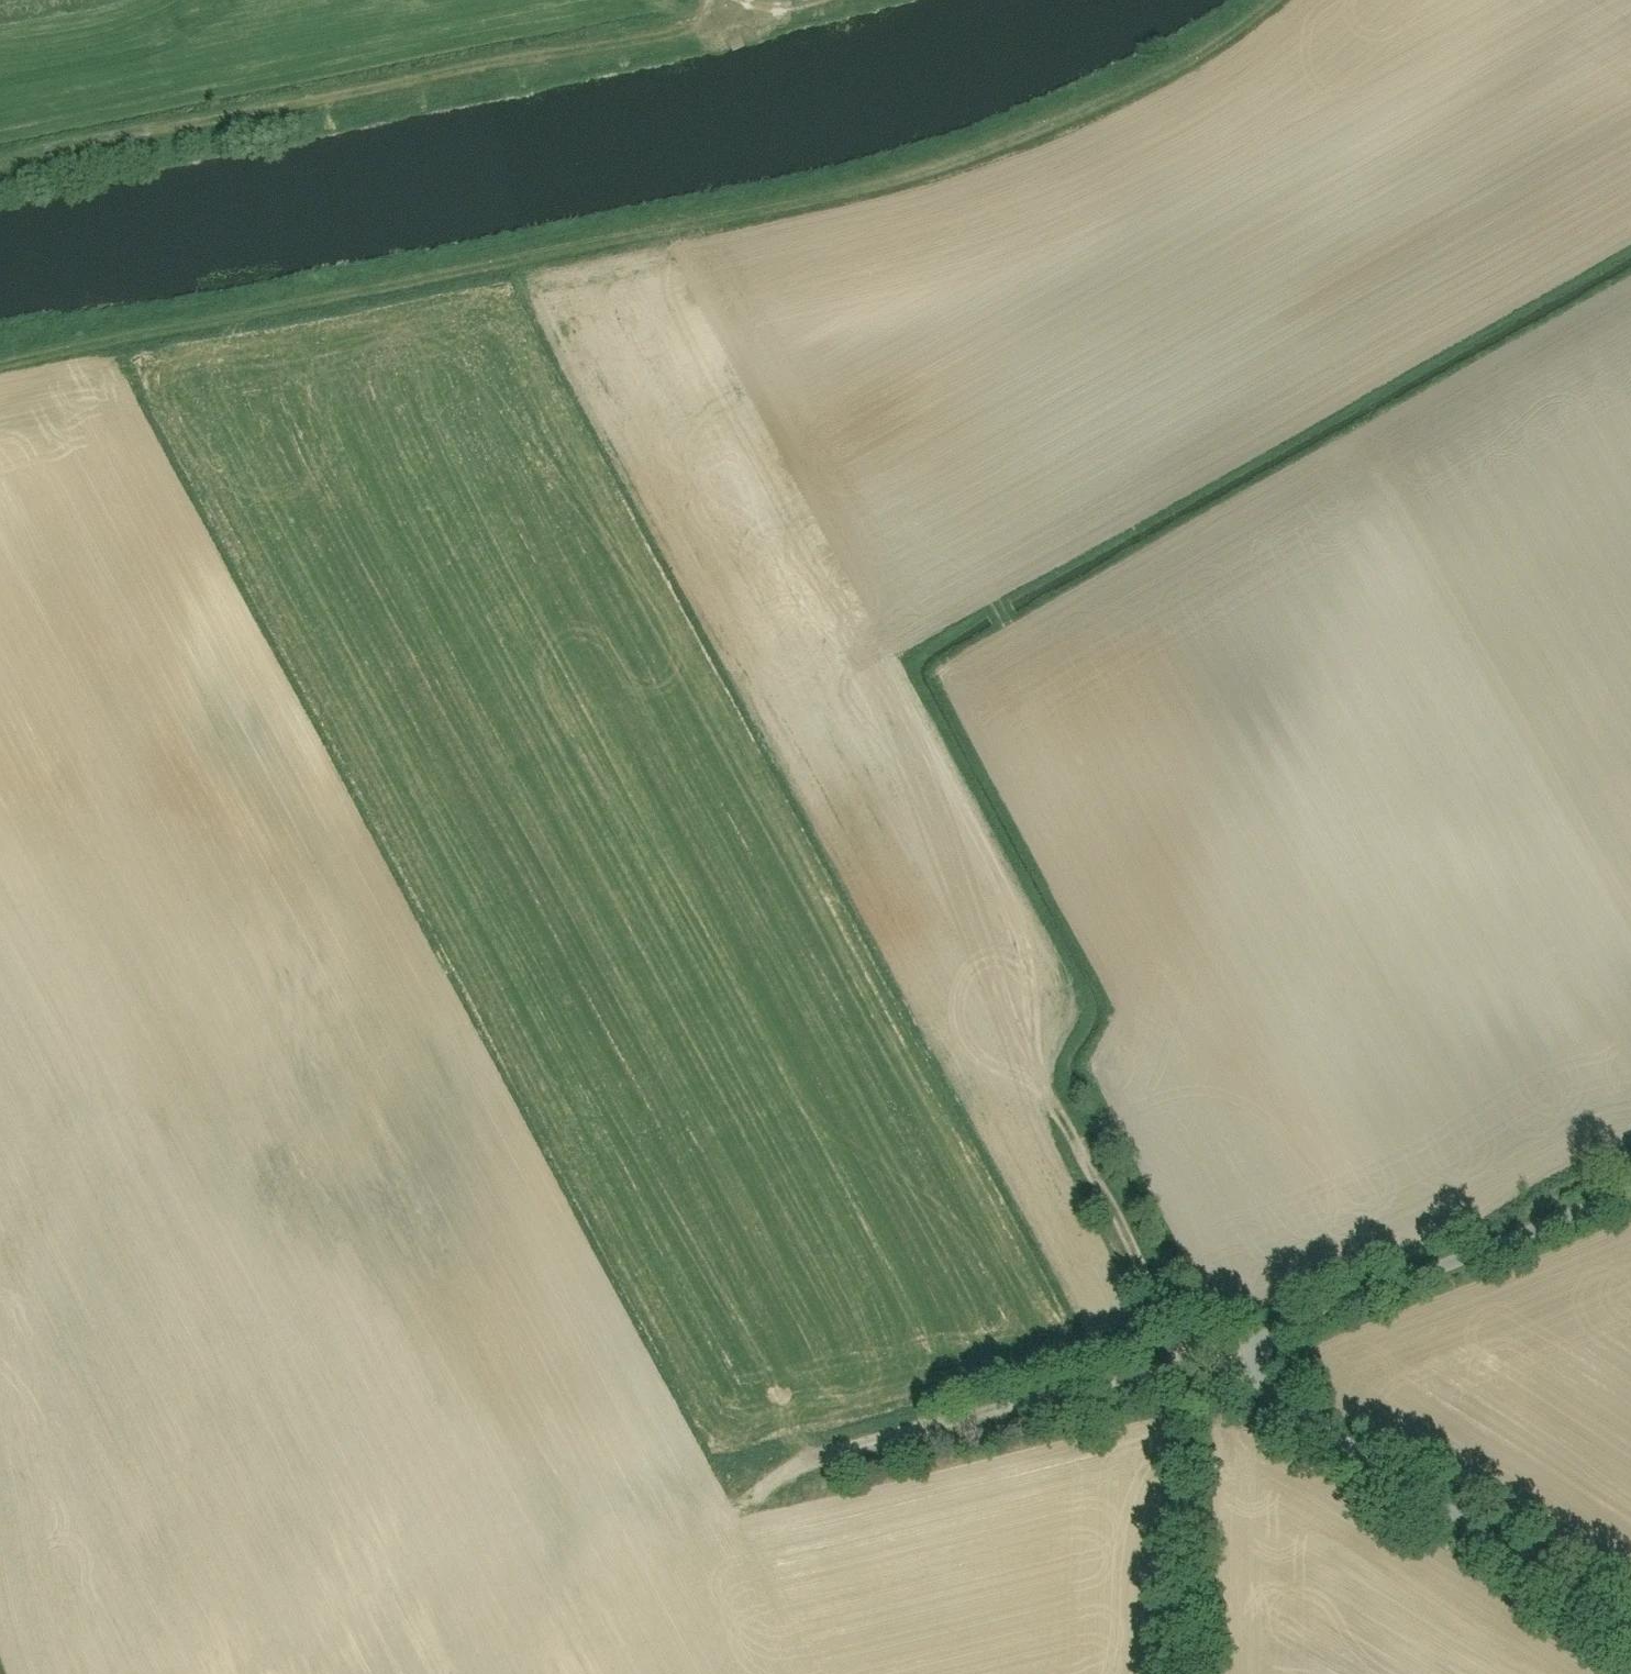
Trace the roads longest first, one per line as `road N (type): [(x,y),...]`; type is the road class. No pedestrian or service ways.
road 1 (residential): [(1630,1617),(1235,1359),(1307,1311),(1630,1185)]
road 2 (track): [(0,168),(690,28),(715,0)]

